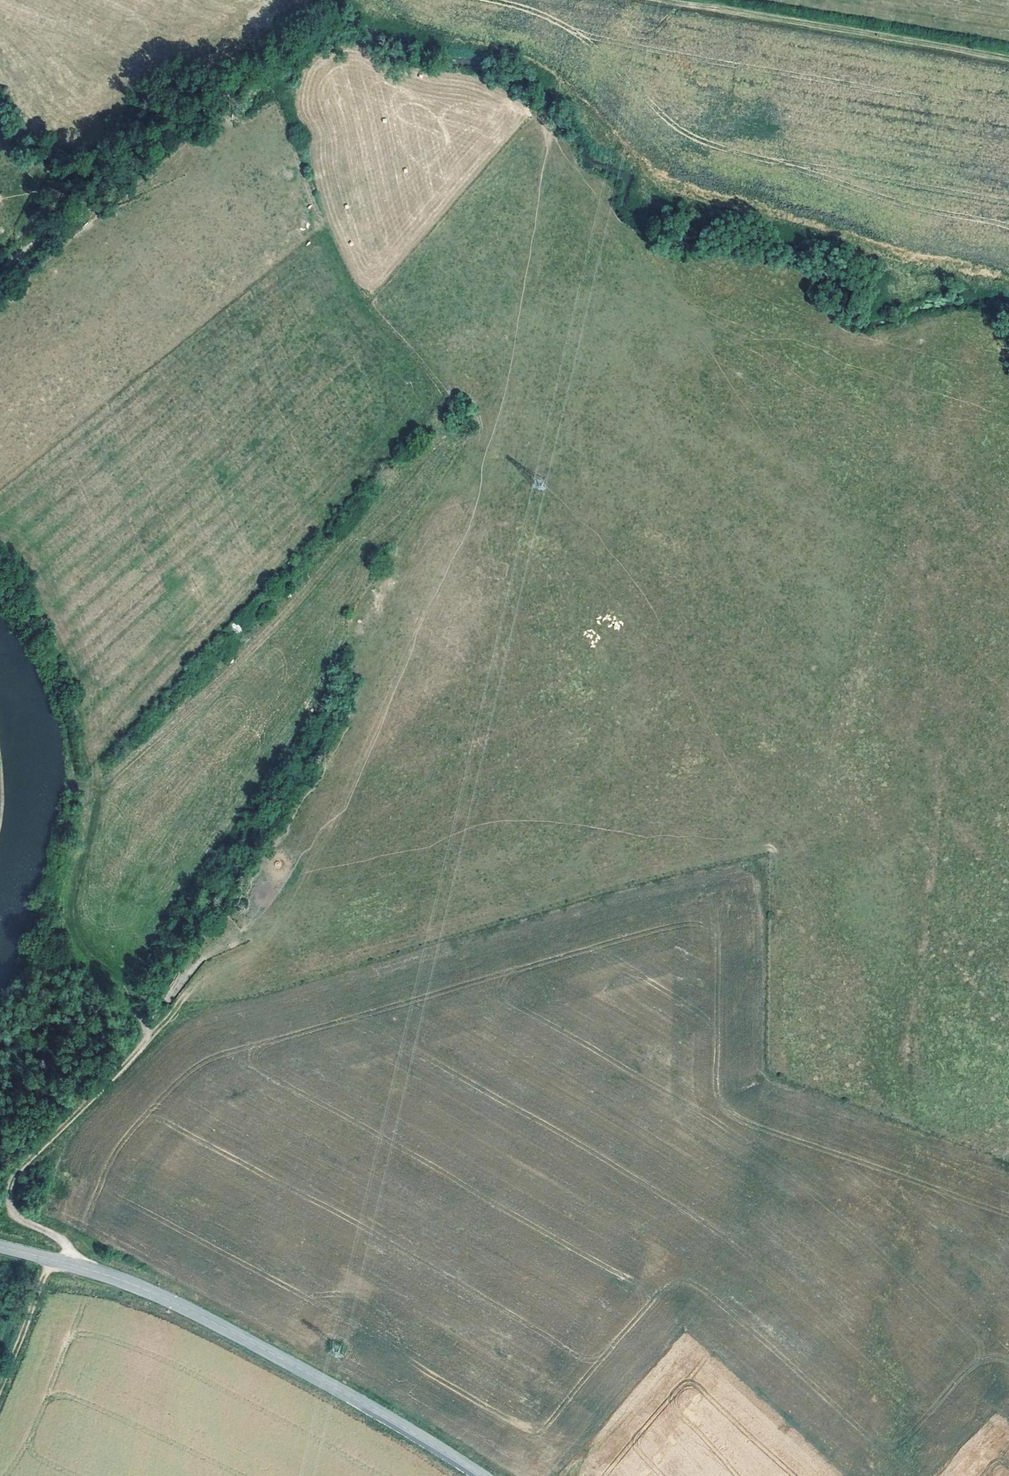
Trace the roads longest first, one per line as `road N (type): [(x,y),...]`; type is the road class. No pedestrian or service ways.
road 1 (tertiary): [(479,1475),(160,1298),(0,1246)]
road 2 (track): [(0,270),(22,248),(92,210),(334,0)]
road 3 (track): [(71,1264),(52,1233),(16,1217),(7,1190),(17,1167),(147,1031),(126,977)]
road 4 (track): [(665,0),(1008,62)]

